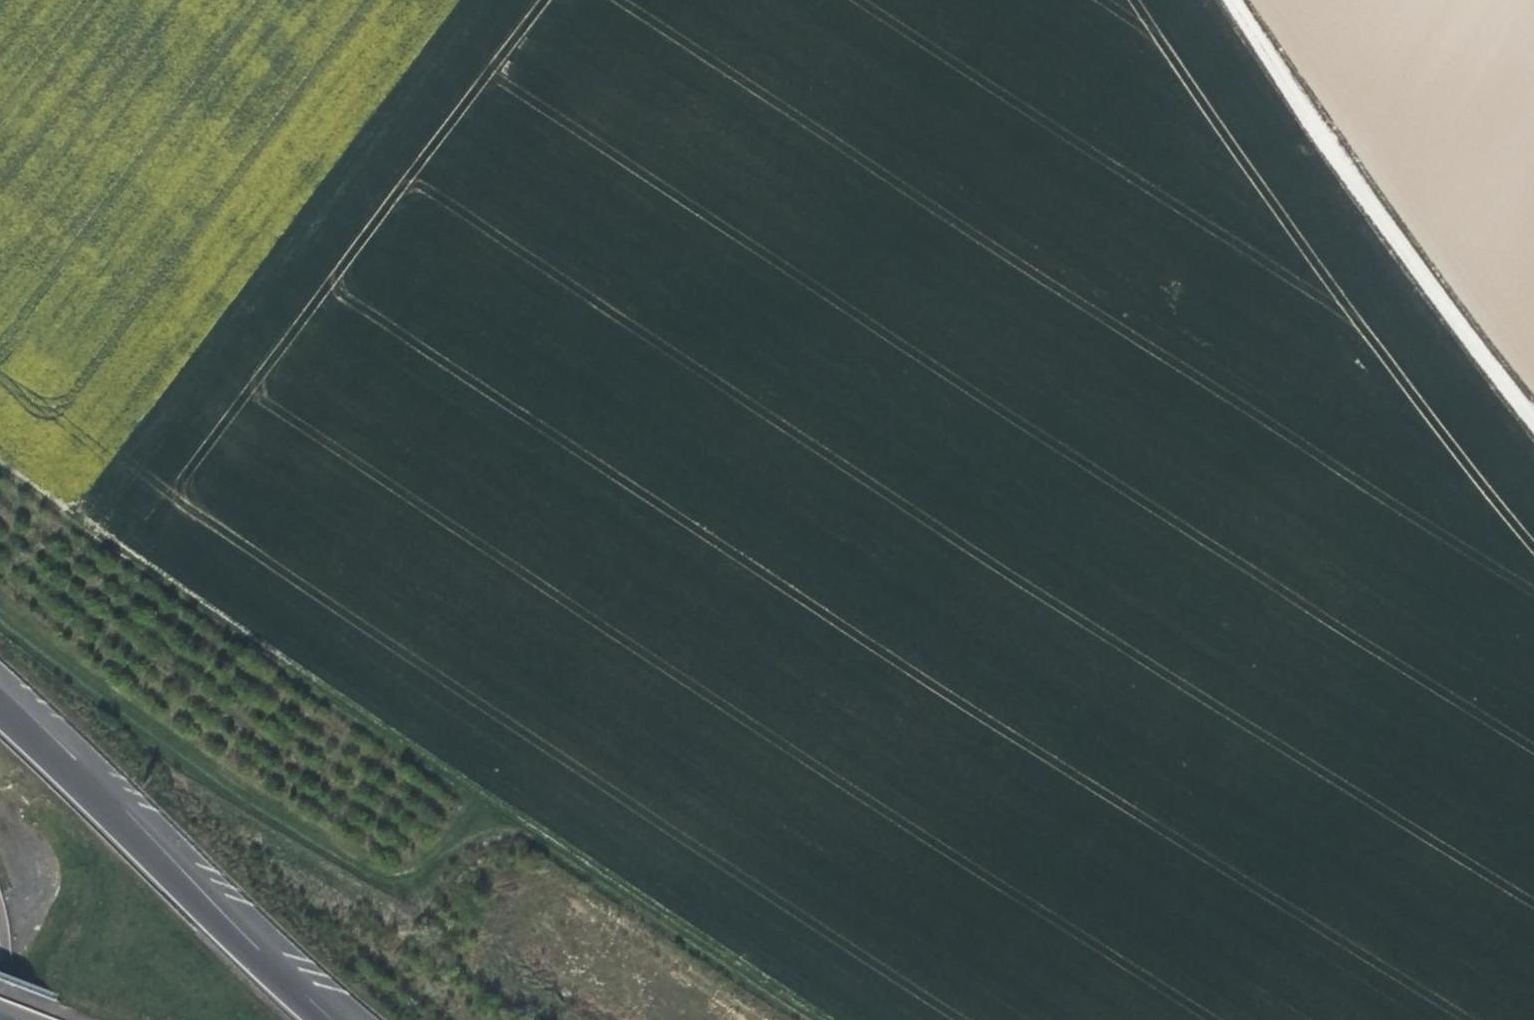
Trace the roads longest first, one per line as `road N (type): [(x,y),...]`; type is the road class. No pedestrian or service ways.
road 1 (track): [(1533,405),(1443,293),(1235,0)]
road 2 (motorway): [(324,1019),(0,706)]

